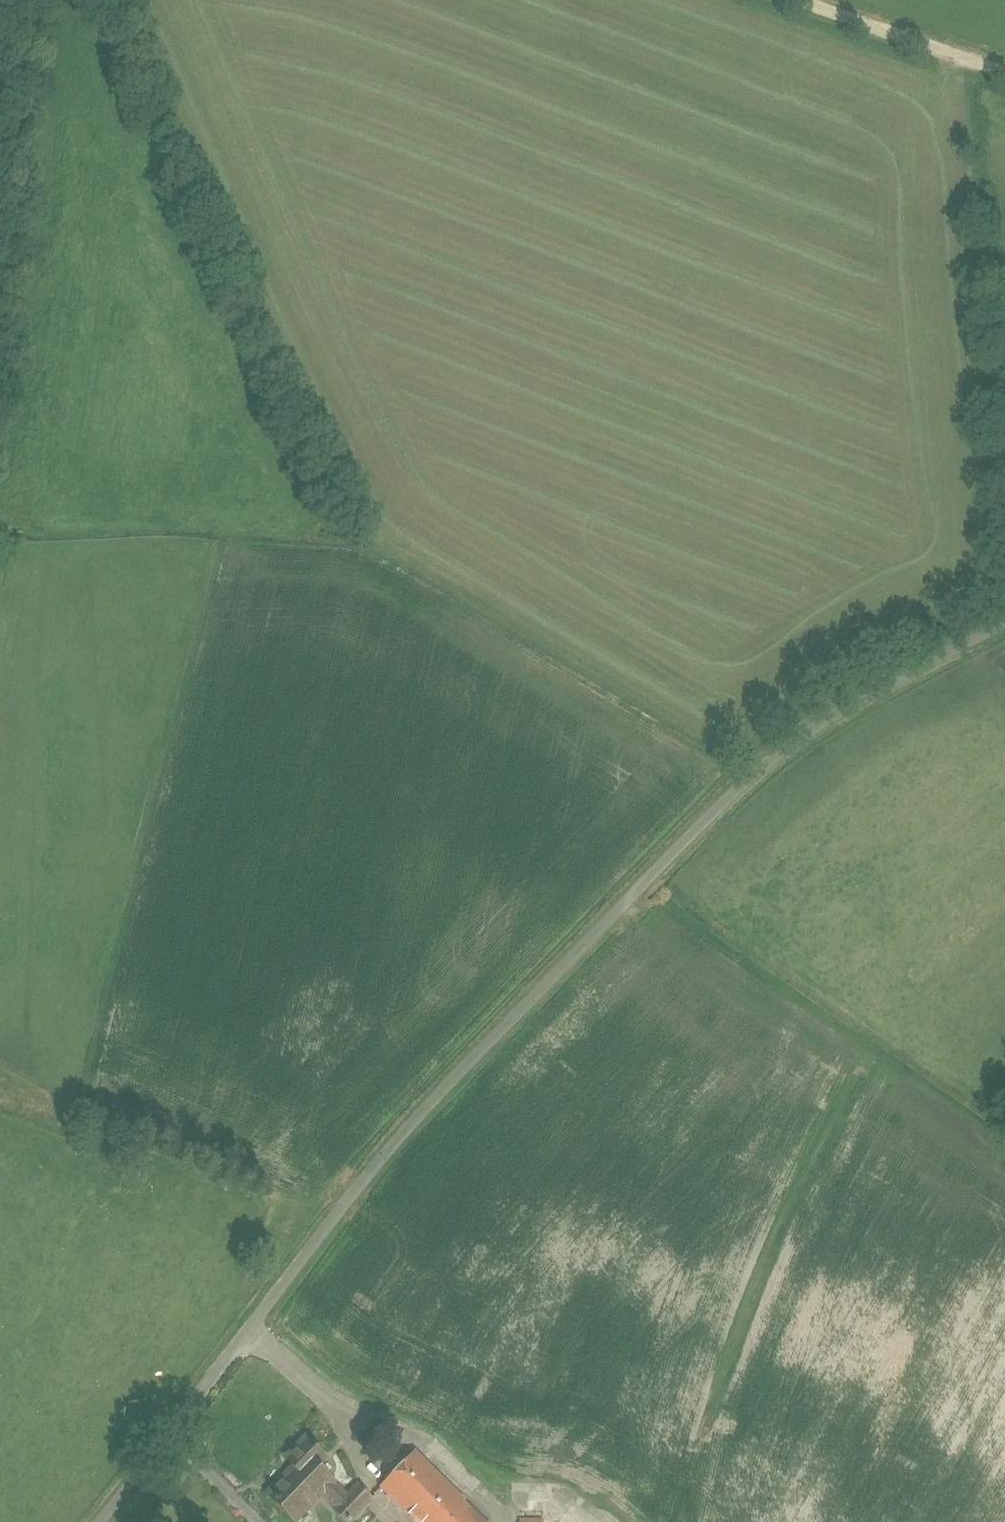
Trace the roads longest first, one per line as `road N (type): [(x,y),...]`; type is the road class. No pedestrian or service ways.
road 1 (unclassified): [(100,1521),(380,1163),(626,906),(801,738),(1004,625)]
road 2 (track): [(1004,77),(790,0)]

